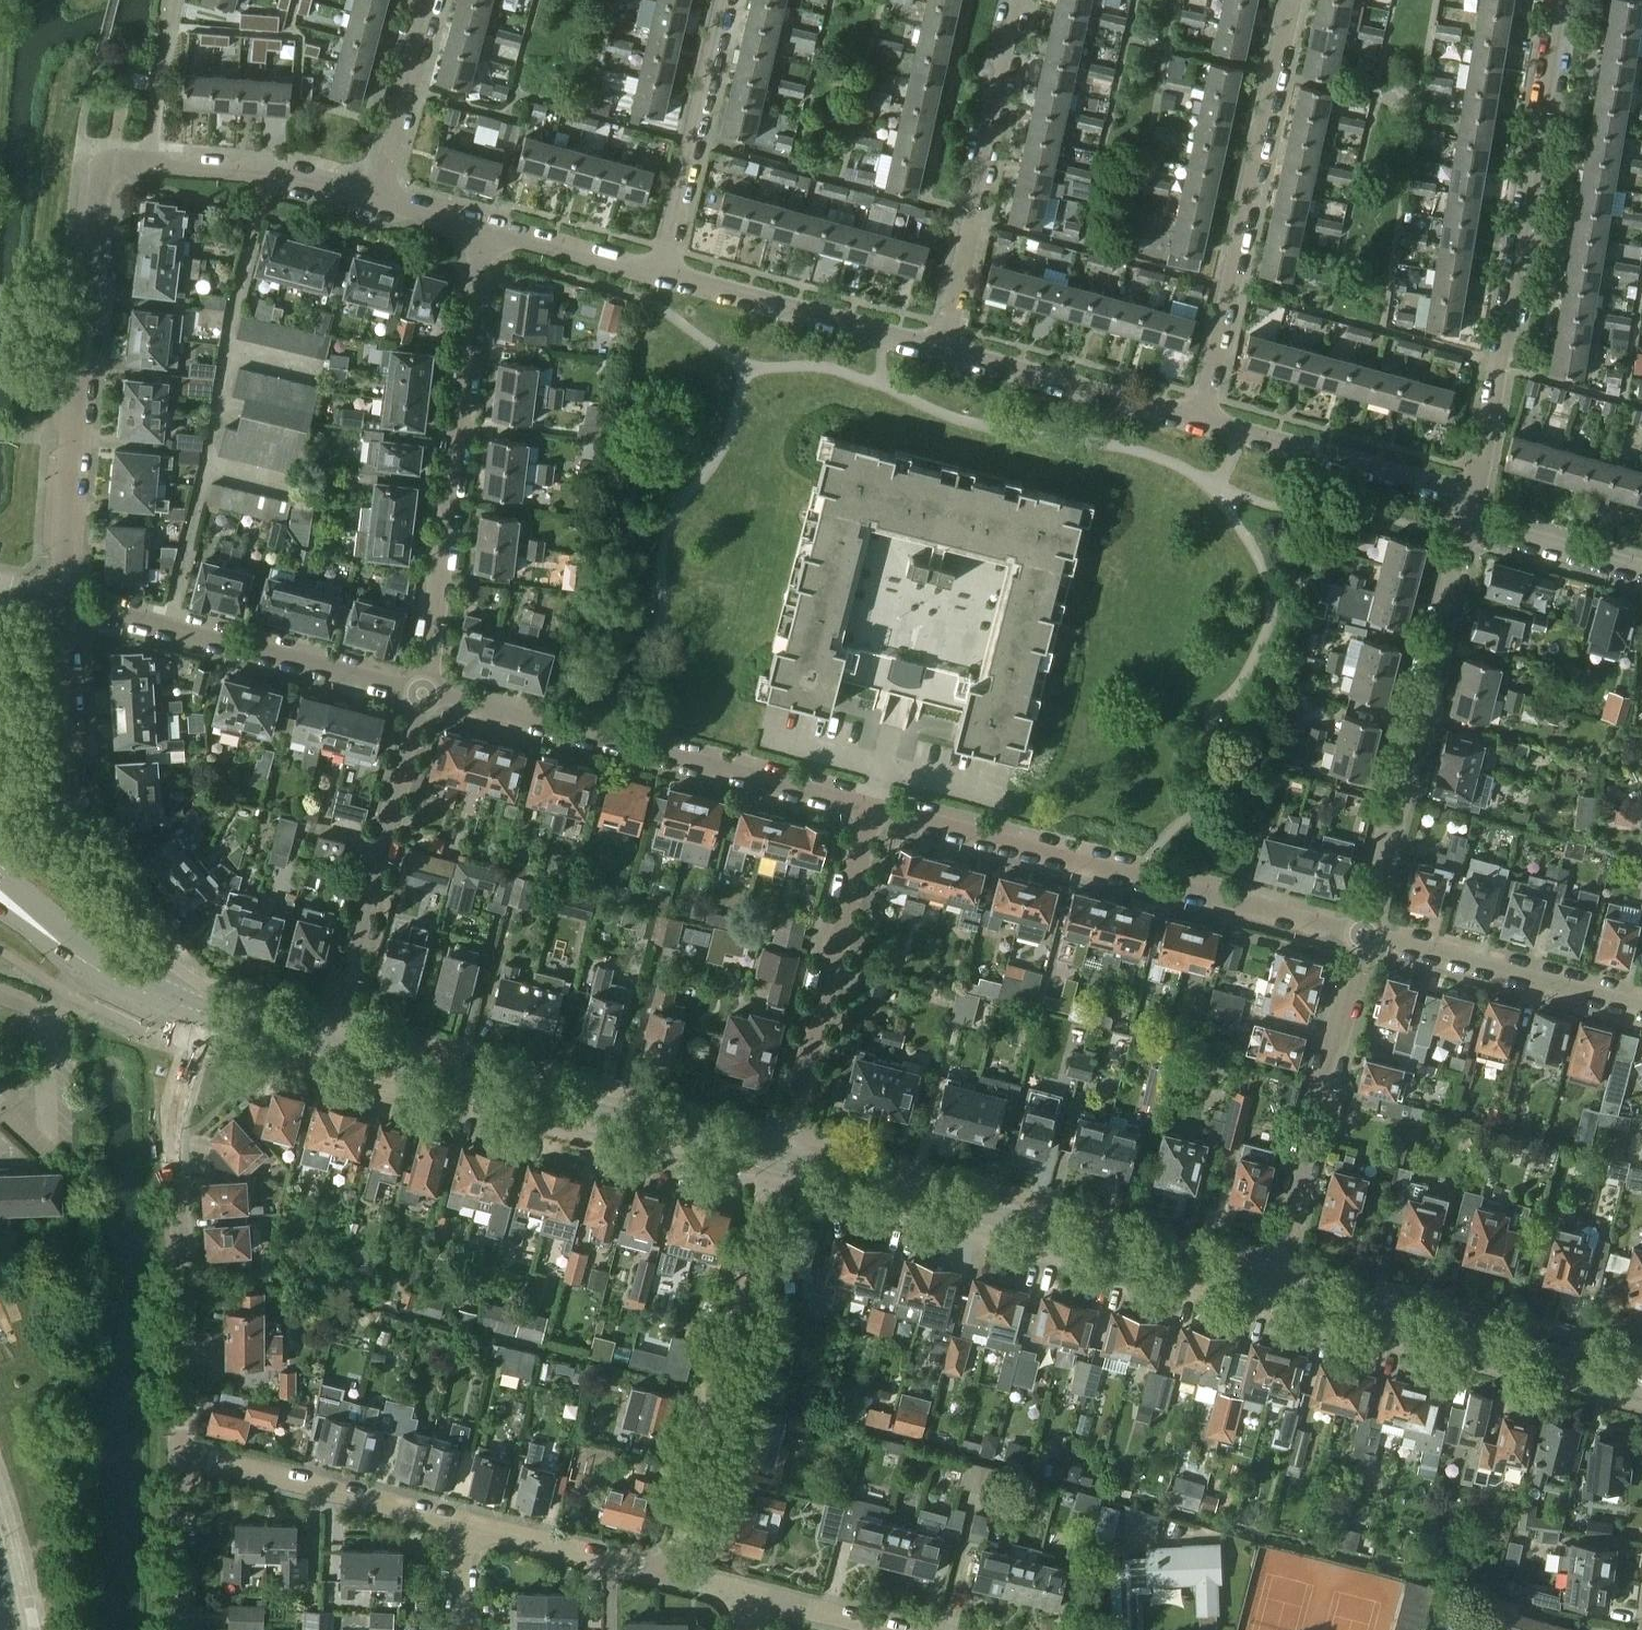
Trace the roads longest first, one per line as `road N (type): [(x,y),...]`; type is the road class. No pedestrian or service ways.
road 1 (tertiary): [(1273,1284),(777,1164)]
road 2 (residential): [(871,809),(1364,934)]
road 3 (residential): [(1475,495),(1559,0)]
road 4 (residential): [(59,597),(104,175),(117,163),(149,163)]
road 5 (residential): [(427,696),(479,226)]
road 6 (tertiary): [(777,1164),(332,1043)]
road 7 (residential): [(871,809),(427,696)]
road 8 (residential): [(183,1454),(172,1138),(180,1083),(208,1012)]
road 9 (residential): [(1290,0),(1201,419)]
road 10 (residential): [(1364,934),(1470,522)]
road 11 (residential): [(427,696),(59,597)]
road 12 (residential): [(777,1164),(871,809)]
road 13 (residential): [(1273,1284),(1364,934)]
road 14 (residential): [(332,1043),(427,696)]
road 15 (residential): [(944,348),(1022,0)]
road 16 (tertiary): [(1578,1364),(1273,1284)]
road 17 (residential): [(465,1527),(183,1454)]
road 18 (residential): [(944,348),(664,273)]
road 19 (residential): [(1364,934),(1641,1005)]
road 20 (residential): [(1475,495),(1201,419)]
road 21 (residential): [(727,0),(664,273)]
road 22 (residential): [(1201,419),(944,348)]
road 23 (residential): [(379,198),(284,175),(149,163)]
road 24 (residential): [(669,1574),(726,1348)]
road 25 (residential): [(72,819),(59,597)]
road 26 (residential): [(669,1574),(465,1527)]
road 27 (residential): [(379,198),(432,0)]
road 28 (residential): [(664,273),(479,226)]
road 29 (residential): [(1641,569),(1470,522)]
road 30 (residential): [(179,1629),(183,1454)]
road 31 (residential): [(149,163),(175,0)]
road 32 (residential): [(882,1629),(749,1596)]
road 33 (tertiary): [(208,1012),(85,962)]
road 34 (tertiary): [(332,1043),(208,1012)]
road 35 (tertiary): [(85,962),(0,874)]

